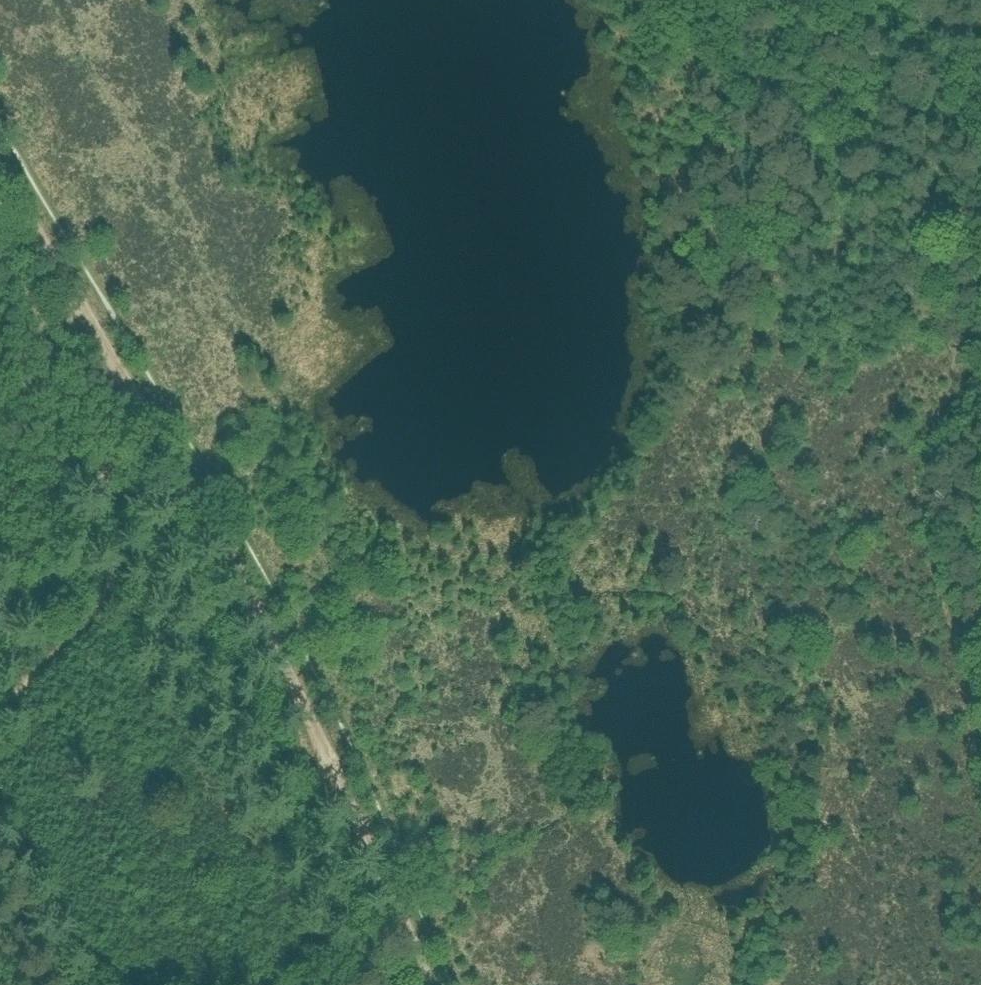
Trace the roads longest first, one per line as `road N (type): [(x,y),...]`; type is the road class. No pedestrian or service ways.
road 1 (track): [(421,984),(335,786),(183,488),(0,174)]
road 2 (track): [(183,488),(0,475)]

